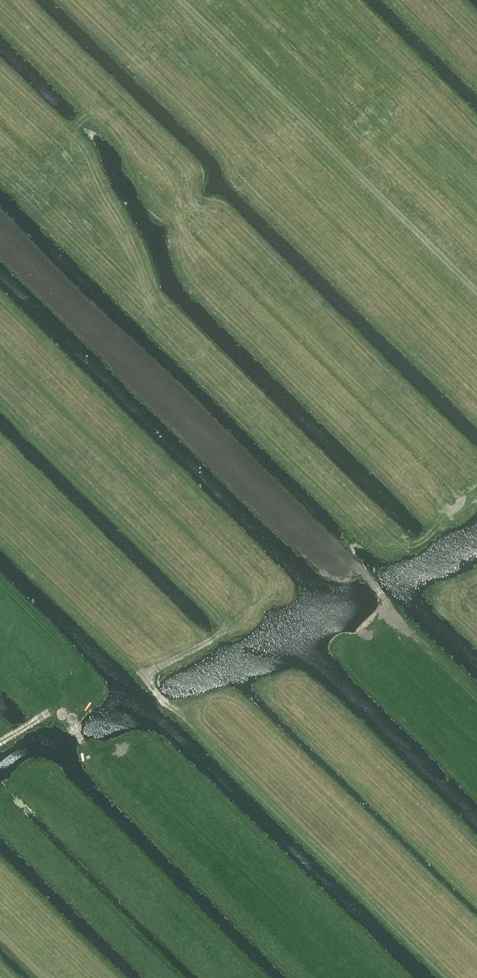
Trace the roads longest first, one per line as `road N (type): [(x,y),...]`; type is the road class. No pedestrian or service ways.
road 1 (track): [(476,294),(181,0)]

